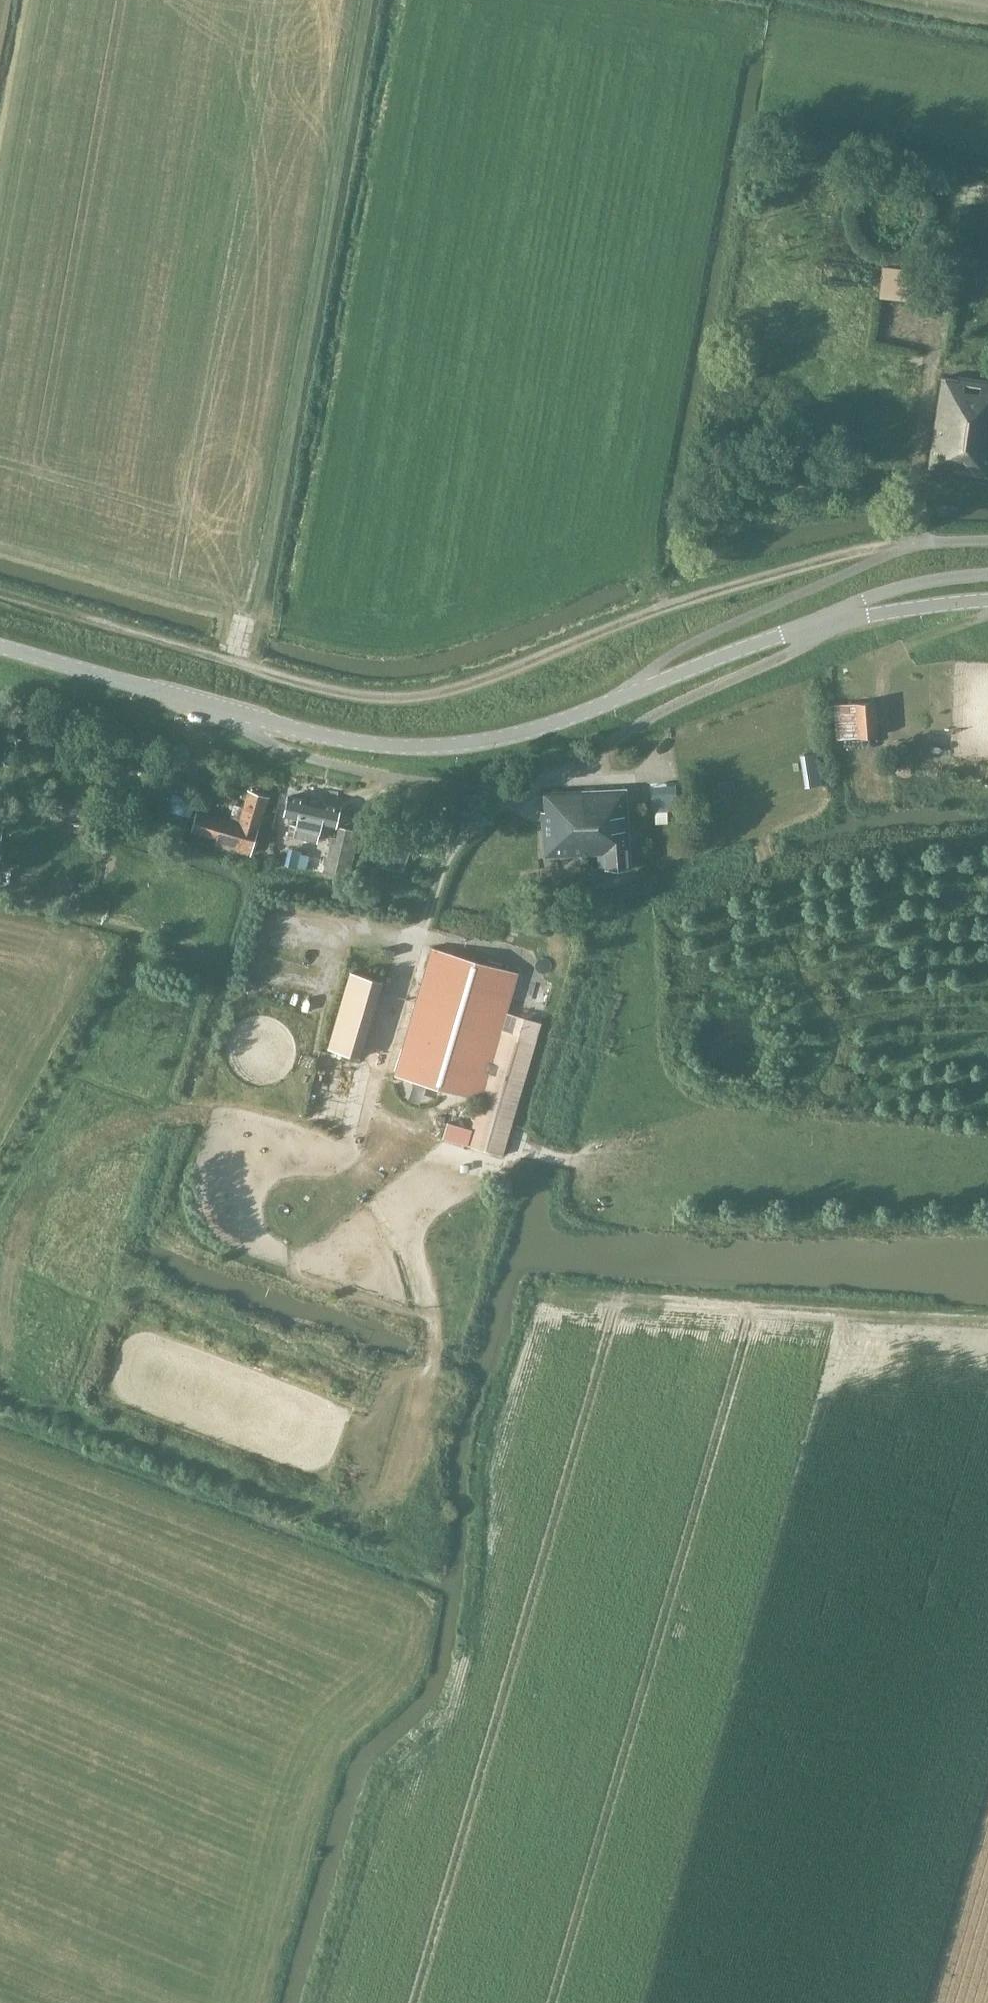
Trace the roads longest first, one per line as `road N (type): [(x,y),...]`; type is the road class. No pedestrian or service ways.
road 1 (track): [(0,595),(330,691),(419,700),(689,599),(793,569),(890,554)]
road 2 (tertiary): [(837,621),(719,656),(519,733),(417,747),(302,731),(0,646)]
road 3 (unclassified): [(987,573),(881,595),(837,621)]
road 4 (tertiary): [(987,603),(837,621)]

